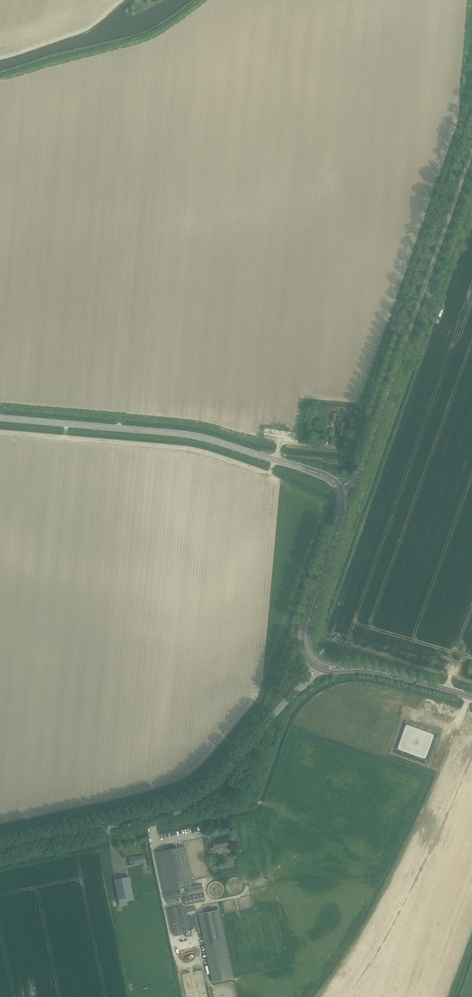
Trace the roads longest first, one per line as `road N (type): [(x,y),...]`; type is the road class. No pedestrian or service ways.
road 1 (secondary): [(339,488),(317,473),(201,437),(0,418)]
road 2 (unclassified): [(365,457),(471,152)]
road 3 (tertiary): [(185,804),(219,780),(319,664)]
road 4 (secondary): [(471,697),(319,664)]
road 5 (track): [(324,639),(471,683)]
road 6 (secondary): [(307,626),(340,517),(339,488)]

